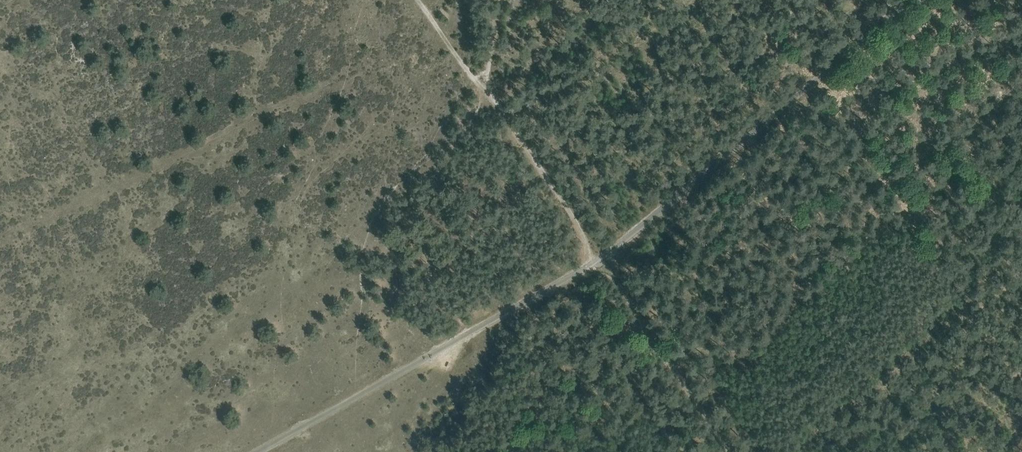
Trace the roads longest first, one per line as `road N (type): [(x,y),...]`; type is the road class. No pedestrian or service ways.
road 1 (track): [(604,264),(732,451)]

